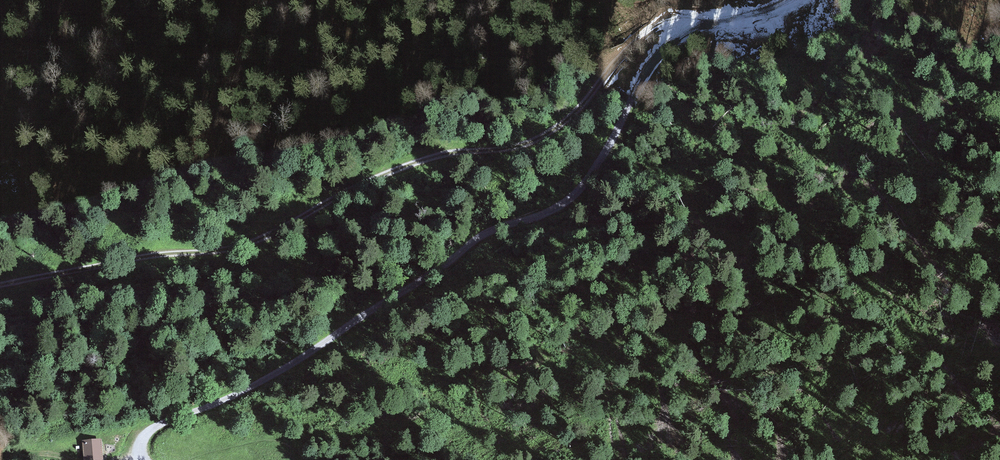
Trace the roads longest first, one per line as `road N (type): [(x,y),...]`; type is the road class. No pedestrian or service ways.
road 1 (track): [(143,459),(139,448),(153,428),(255,385),(484,232),(573,195),(658,54),(699,20),(751,15),(791,0)]
road 2 (track): [(699,20),(673,19),(646,33),(545,142),(423,158),(234,247),(0,283)]

